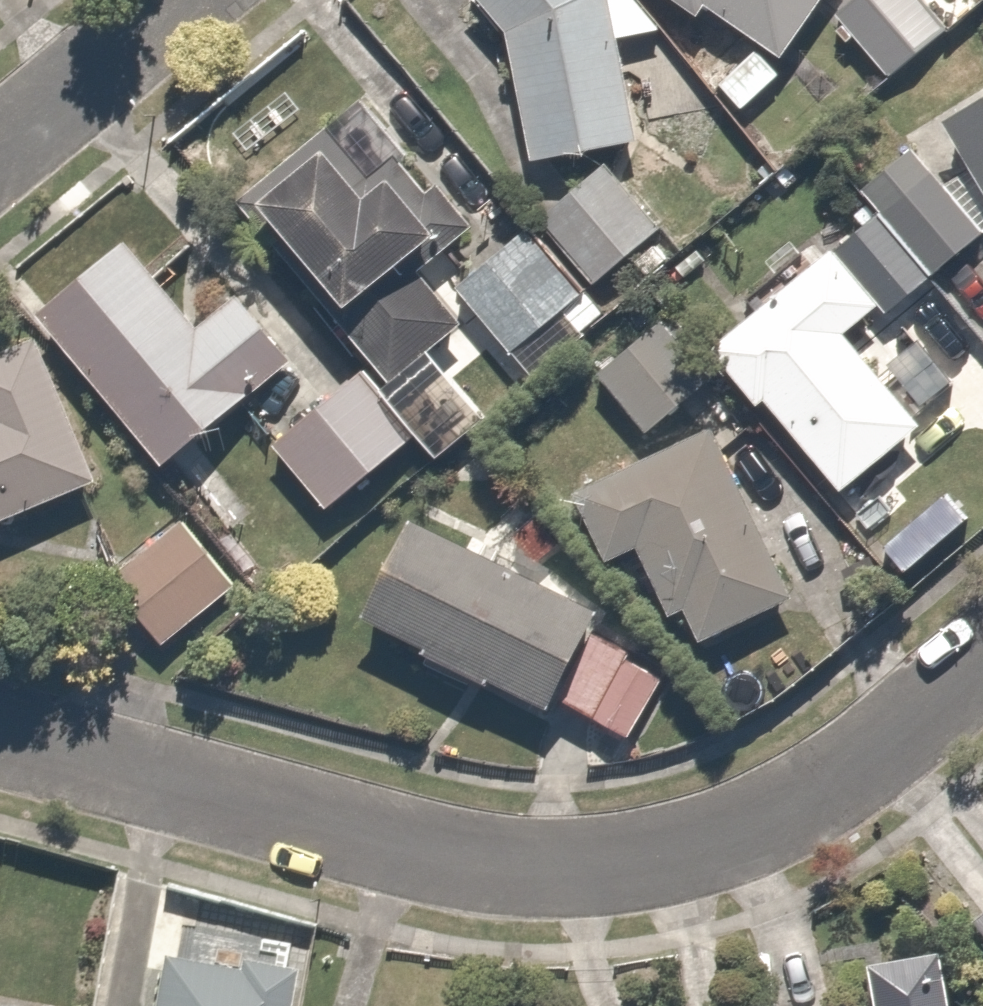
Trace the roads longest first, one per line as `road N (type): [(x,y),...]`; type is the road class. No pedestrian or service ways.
road 1 (residential): [(0,736),(438,858),(520,869),(616,867),(695,851),(773,818),(868,761),(982,663)]
road 2 (residential): [(0,152),(184,0)]

